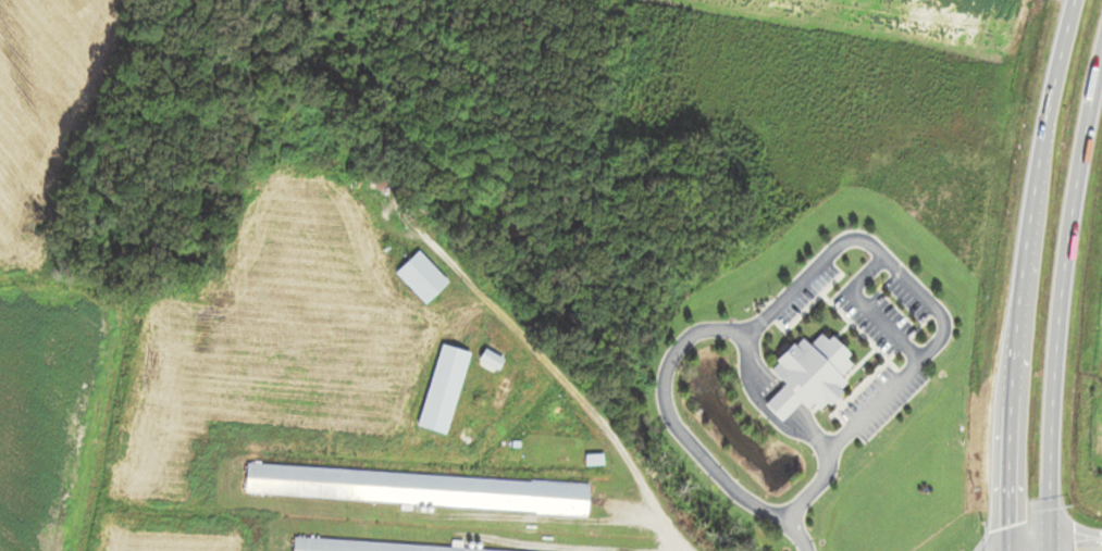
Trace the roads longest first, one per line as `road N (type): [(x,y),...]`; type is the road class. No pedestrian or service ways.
road 1 (trunk): [(1074,0),(1026,258),(1008,452),(1009,550)]
road 2 (trunk): [(1051,550),(1061,290),(1101,52)]

